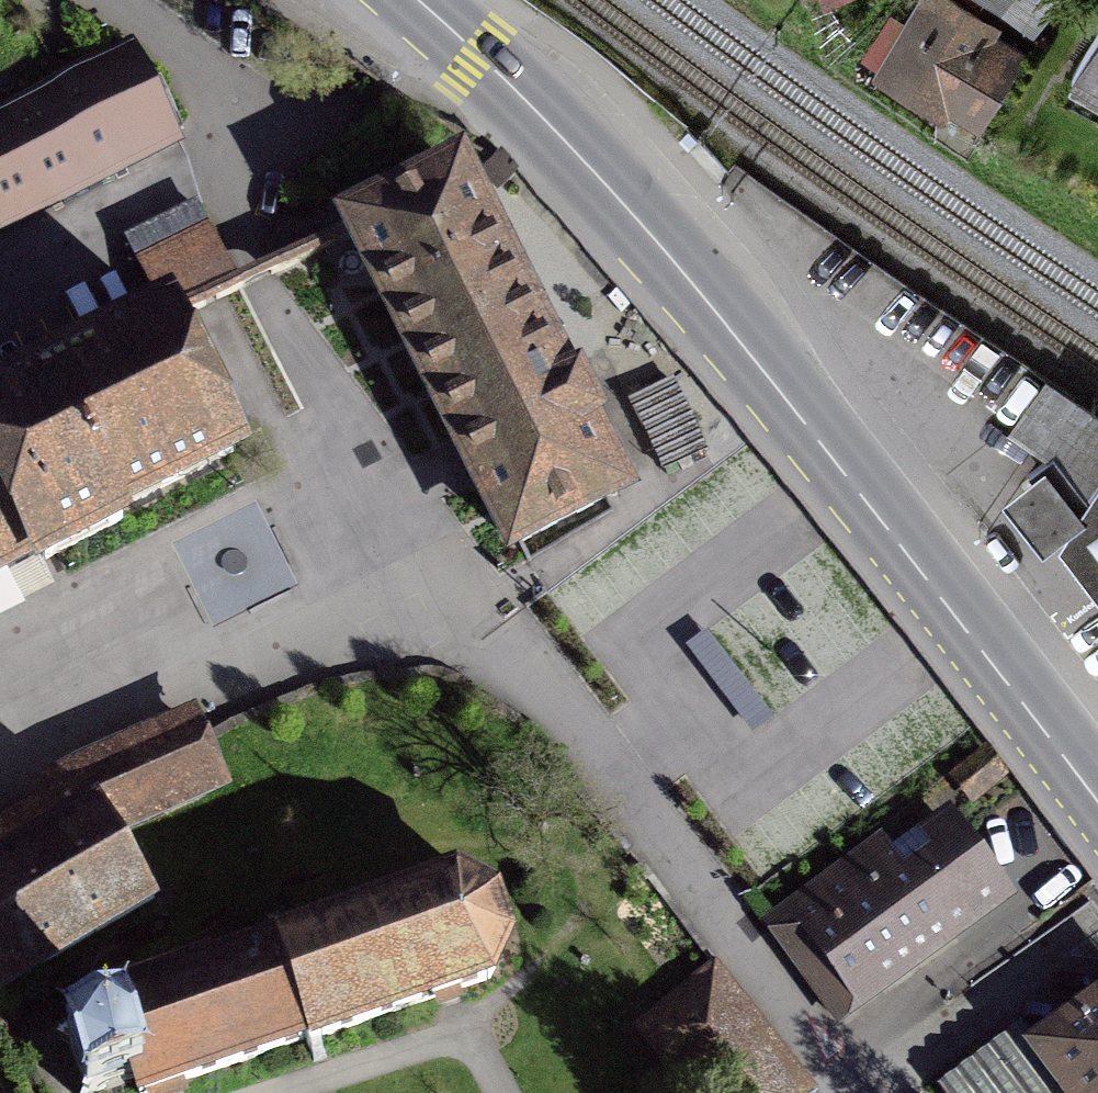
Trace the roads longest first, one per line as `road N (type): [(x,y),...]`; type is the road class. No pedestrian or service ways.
road 1 (primary): [(417,0),(551,121),(675,255),(1097,789)]

